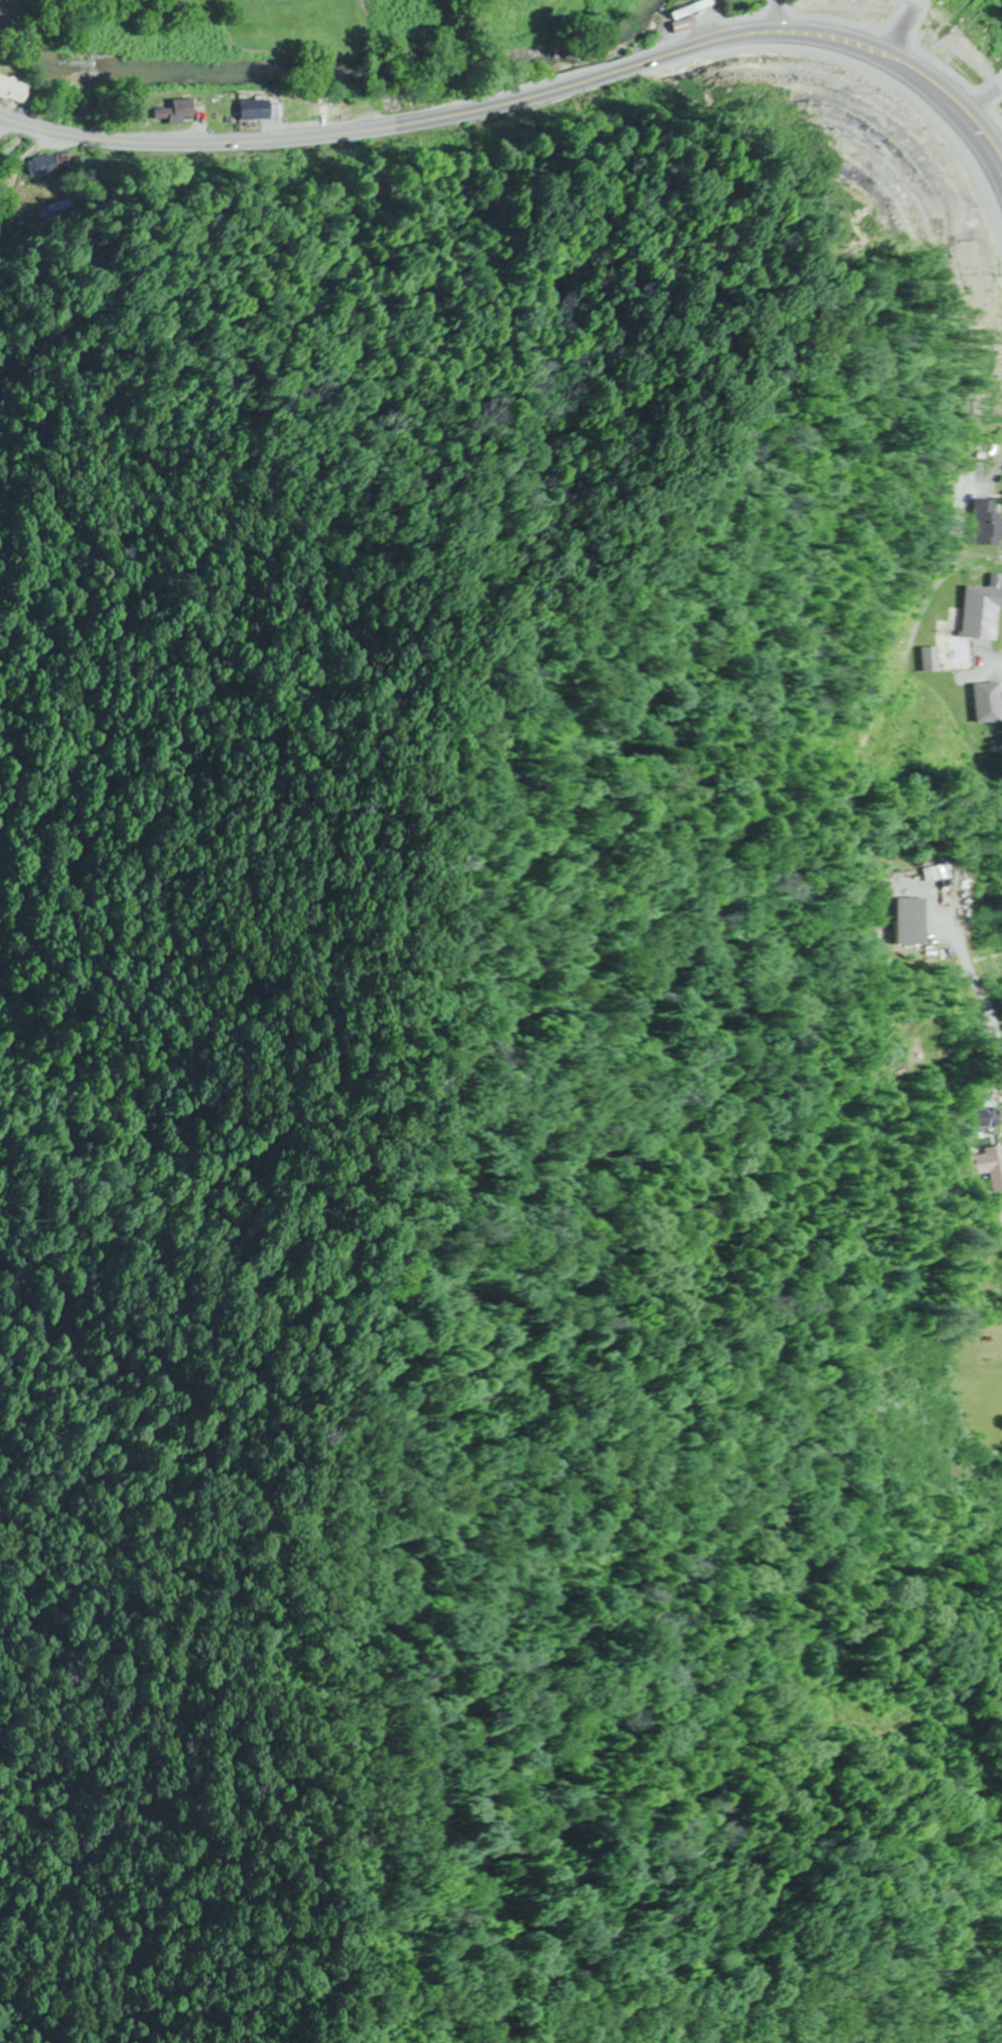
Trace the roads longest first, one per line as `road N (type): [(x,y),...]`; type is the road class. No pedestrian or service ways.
road 1 (primary): [(0,119),(113,142),(325,140),(507,106),(741,37),(801,33),(858,44),(924,74),(974,113),(1001,148)]

